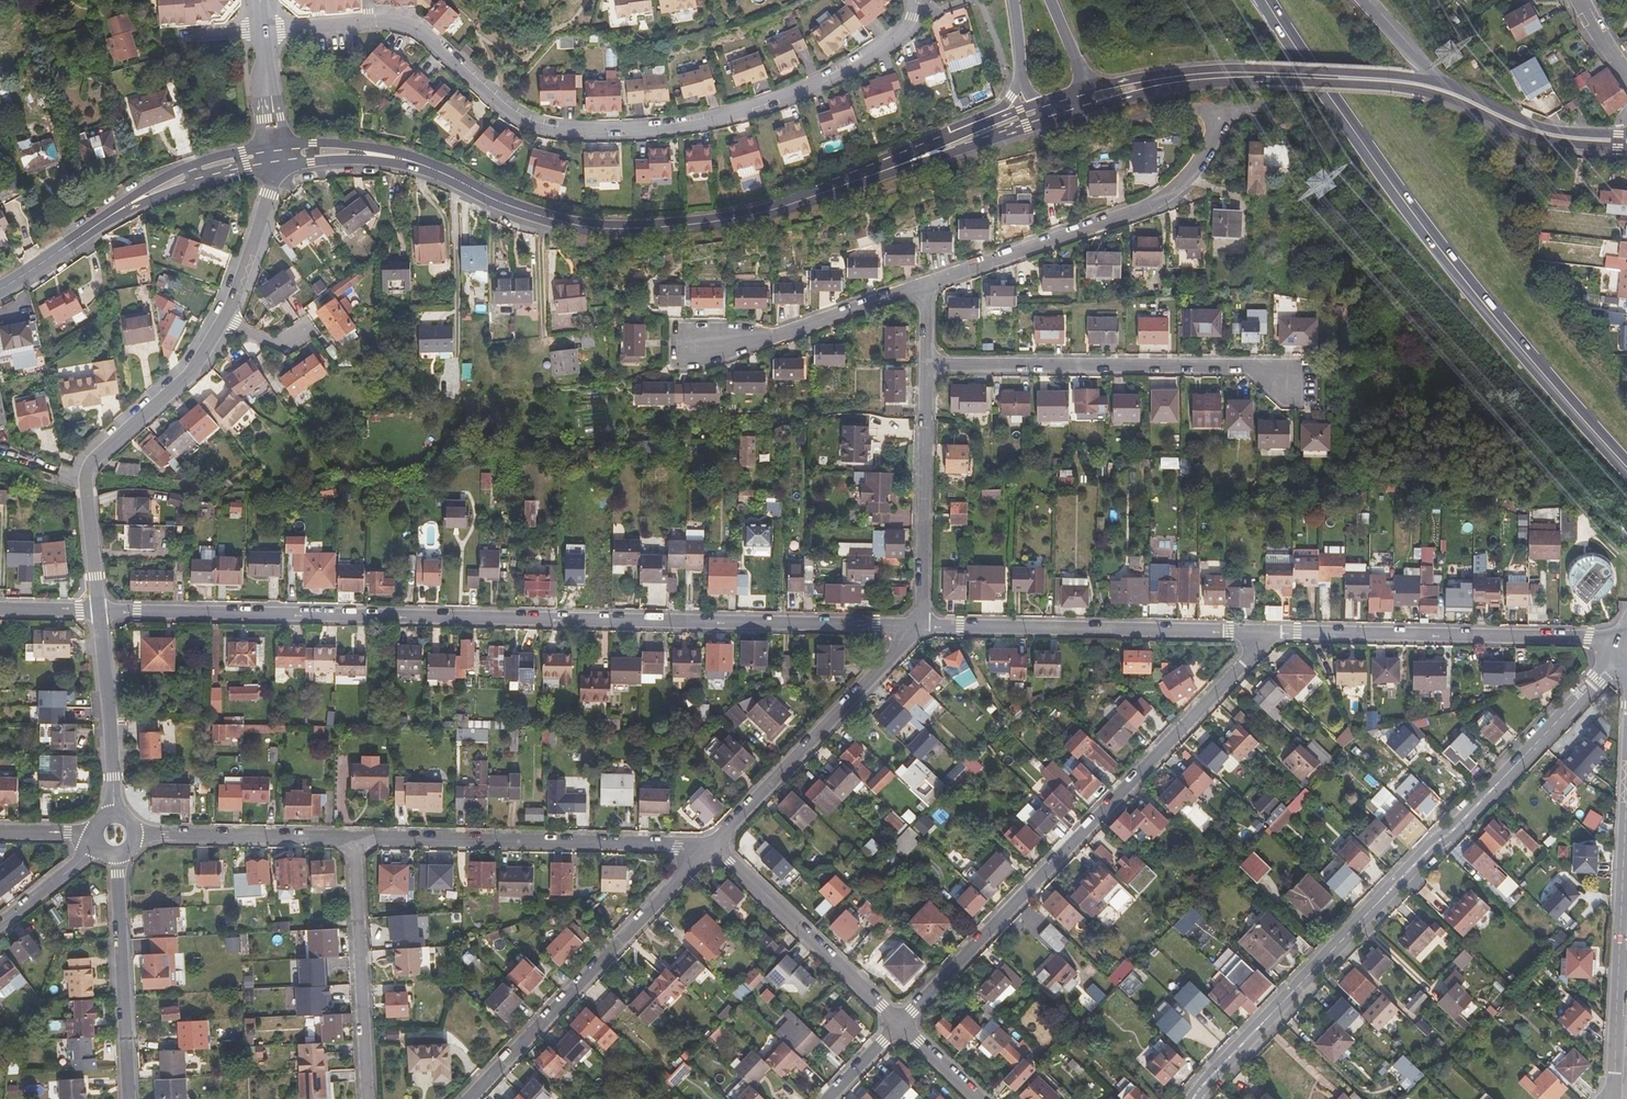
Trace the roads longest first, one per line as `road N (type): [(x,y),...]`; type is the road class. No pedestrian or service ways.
road 1 (residential): [(924,622),(99,611)]
road 2 (residential): [(914,0),(913,18),(896,40),(825,82),(706,121),(628,130),(537,124),(501,104),(421,32),(369,21)]
road 3 (residential): [(1617,663),(1193,1098)]
road 4 (primary): [(1626,470),(1431,238),(1268,0)]
road 5 (residential): [(901,1024),(1255,654),(1256,632)]
road 6 (secondary): [(433,170),(529,215),(629,229),(702,225),(821,193)]
road 7 (residential): [(924,367),(1235,369),(1288,382)]
road 8 (residential): [(922,285),(1158,200),(1219,132),(1222,115)]
road 9 (residential): [(709,845),(350,839)]
road 10 (residential): [(1613,640),(1256,632)]
road 11 (residential): [(709,845),(464,1098)]
road 12 (residential): [(99,611),(87,473),(184,379),(223,320)]
road 13 (residential): [(1256,632),(924,622)]
road 14 (residential): [(924,622),(709,845)]
road 15 (residential): [(1626,792),(1611,1098)]
road 16 (residential): [(901,1024),(709,845)]
road 17 (secondary): [(821,193),(1070,117)]
road 18 (residential): [(350,839),(365,1098)]
road 19 (residential): [(924,367),(924,622)]
road 20 (residential): [(112,859),(126,1098)]
road 21 (residential): [(701,343),(780,336),(922,285)]
road 22 (residential): [(350,839),(136,836)]
road 23 (residential): [(99,611),(113,814)]
road 24 (secondary): [(1070,117),(1258,74)]
road 25 (secondary): [(1442,91),(1258,74)]
road 26 (secondary): [(274,146),(193,165),(145,187),(109,219)]
road 27 (secondary): [(1442,91),(1548,135),(1616,141)]
road 28 (secondary): [(109,219),(195,183),(275,166)]
road 29 (secondary): [(1258,74),(1244,67),(1209,69),(1089,88)]
road 30 (secondary): [(433,170),(388,151),(332,142),(274,146)]
road 31 (residential): [(223,320),(275,166)]
road 32 (secondary): [(275,166),(374,162),(433,170)]
road 33 (secondary): [(0,287),(109,219)]
road 34 (secondary): [(938,144),(821,193)]
road 35 (residential): [(98,850),(0,928)]
road 36 (primary): [(1442,91),(1360,0)]

